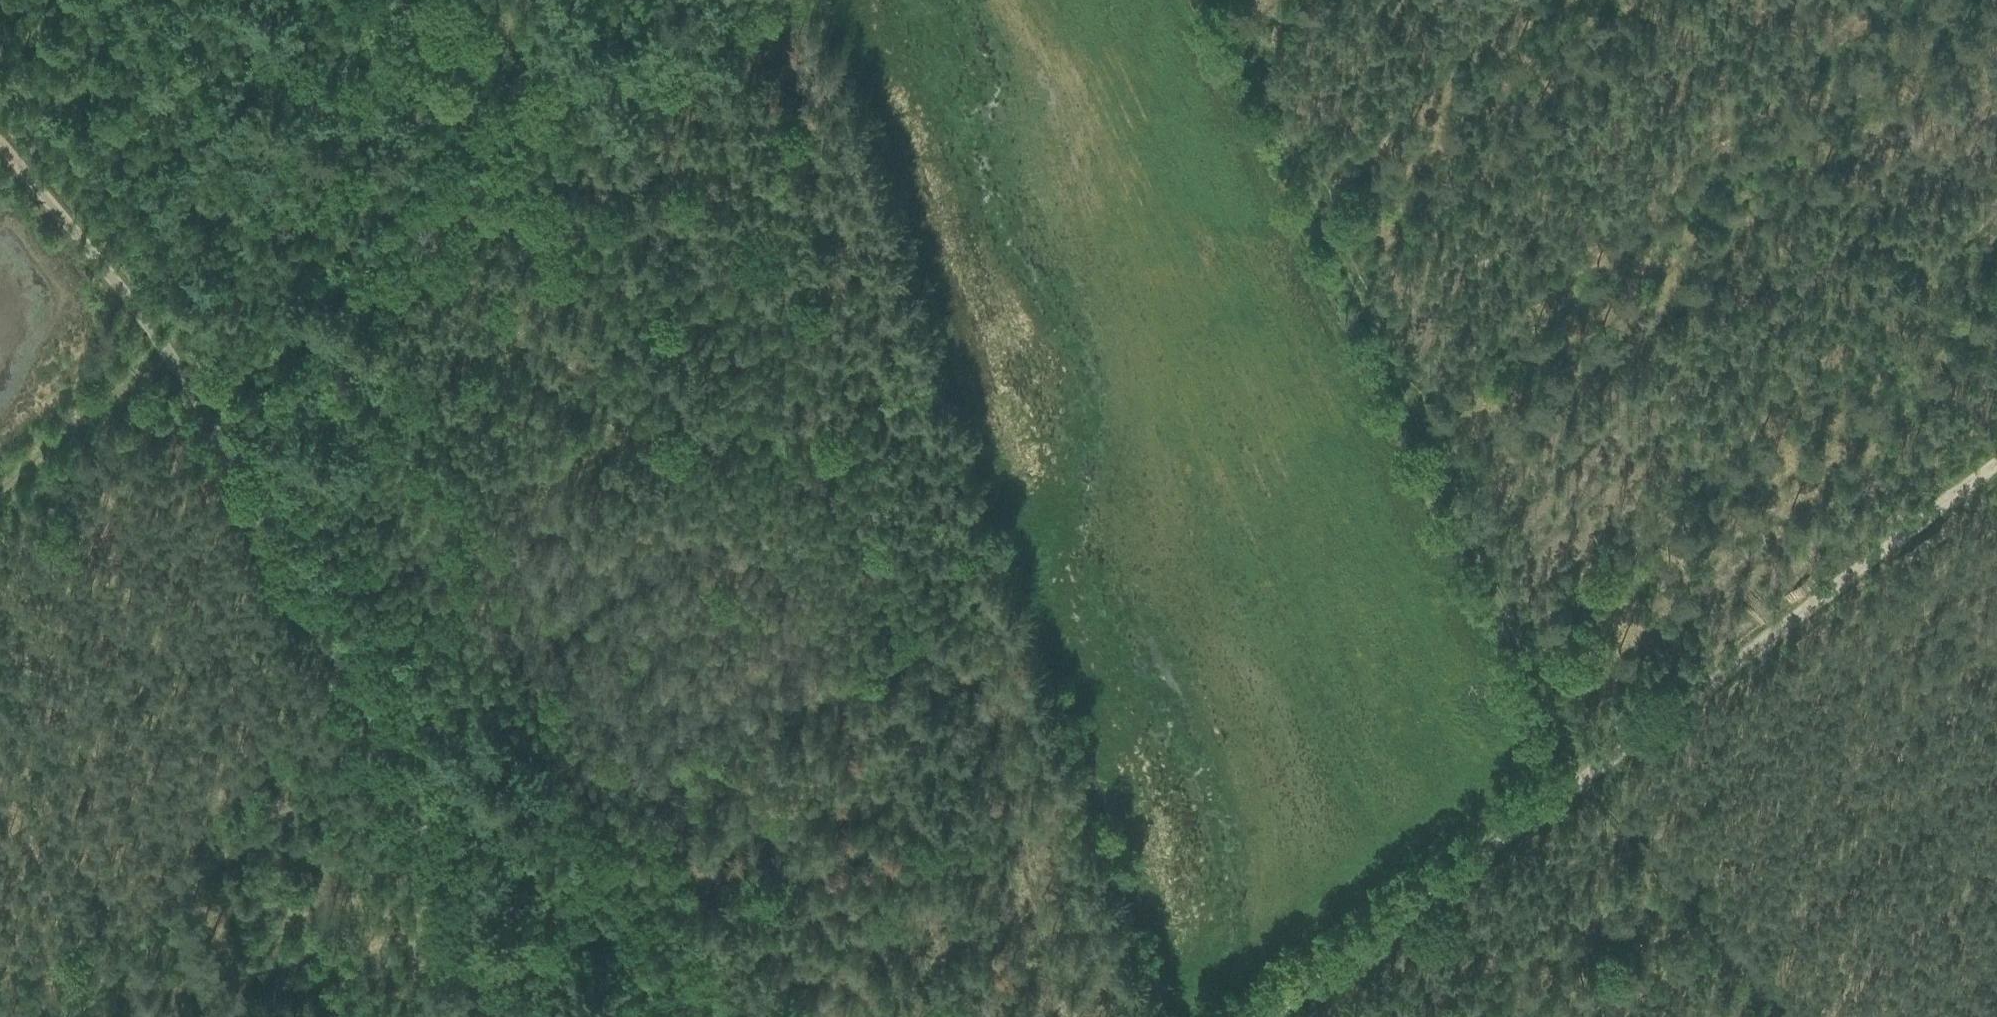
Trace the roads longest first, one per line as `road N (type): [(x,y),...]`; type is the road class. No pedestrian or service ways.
road 1 (track): [(1796,1016),(1587,785),(1215,0)]
road 2 (unclassified): [(522,1016),(168,349),(0,125)]
road 3 (track): [(195,401),(816,4)]

